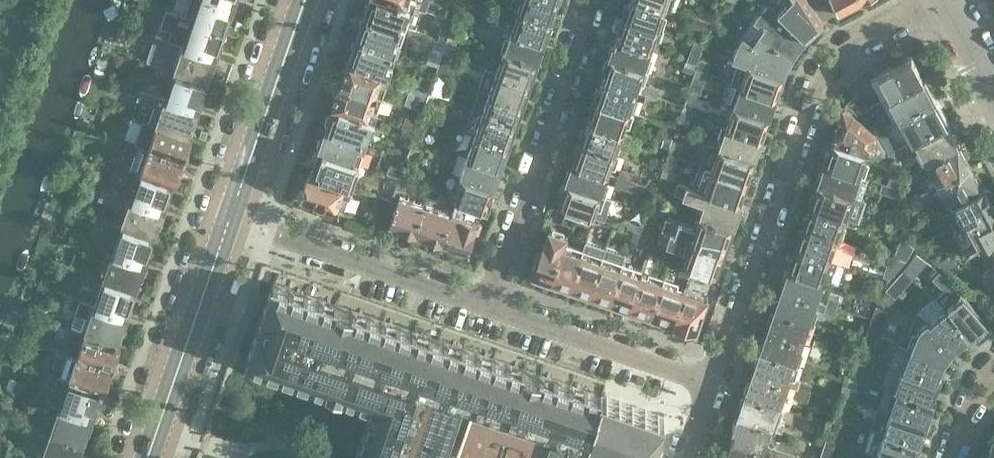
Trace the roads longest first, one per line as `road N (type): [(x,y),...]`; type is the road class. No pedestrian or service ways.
road 1 (residential): [(713,380),(824,64),(923,0)]
road 2 (residential): [(597,0),(491,303)]
road 3 (residential): [(491,303),(232,218)]
road 4 (secondary): [(150,457),(232,218)]
road 5 (residential): [(713,380),(491,303)]
road 6 (secondary): [(232,218),(306,0)]

